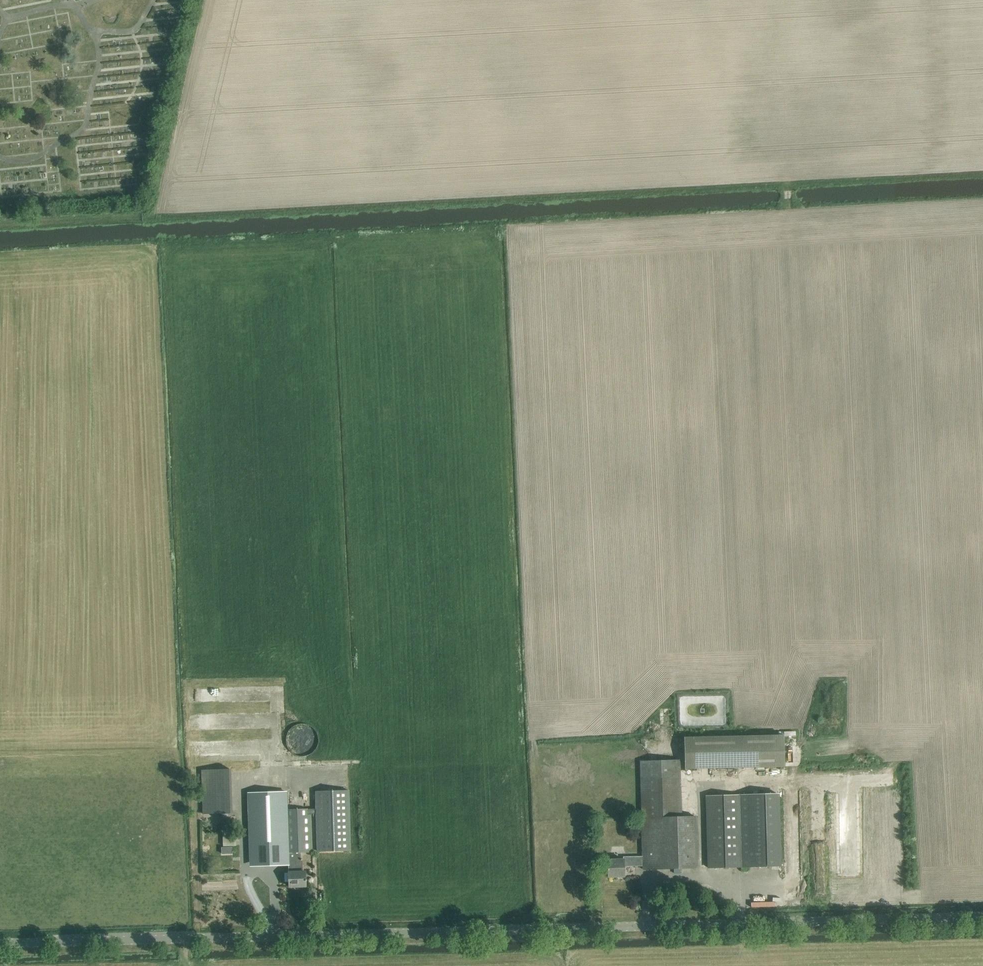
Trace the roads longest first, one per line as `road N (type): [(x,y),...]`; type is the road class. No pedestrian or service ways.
road 1 (unclassified): [(0,944),(982,916)]

